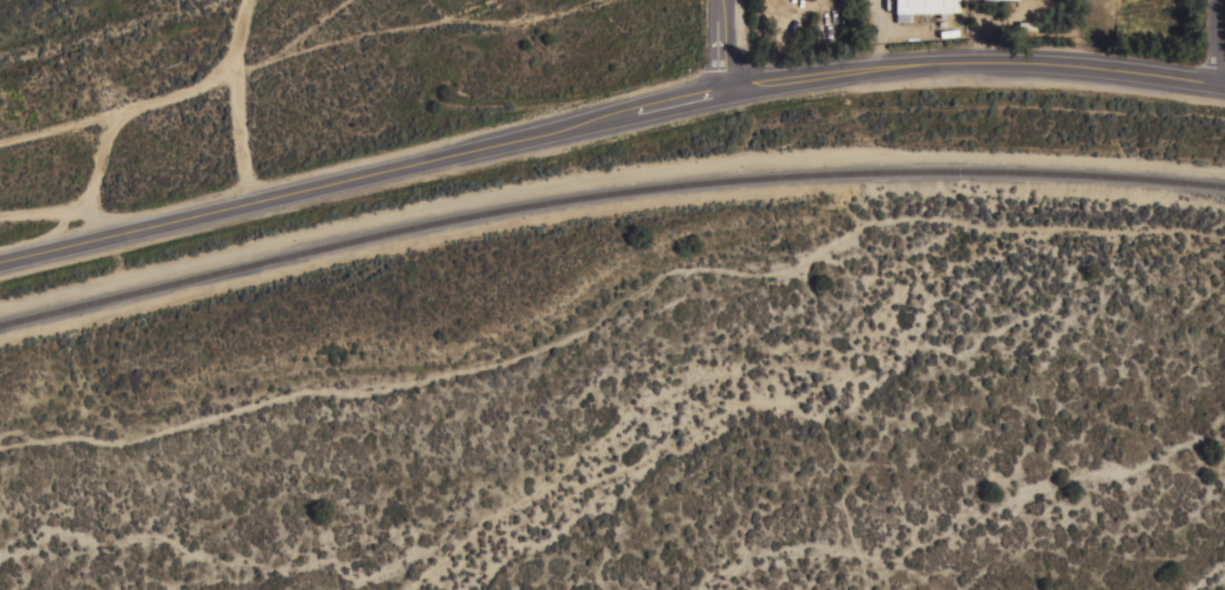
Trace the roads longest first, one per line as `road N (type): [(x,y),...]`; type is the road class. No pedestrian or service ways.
road 1 (secondary): [(0,259),(719,92),(881,71)]
road 2 (track): [(233,76),(360,35),(430,23),(501,24),(609,0)]
road 3 (secondary): [(881,71),(1066,68),(1224,86)]
road 4 (track): [(87,216),(113,115),(232,70)]
road 5 (residential): [(246,200),(232,70),(246,0)]
road 6 (residential): [(0,217),(147,223)]

